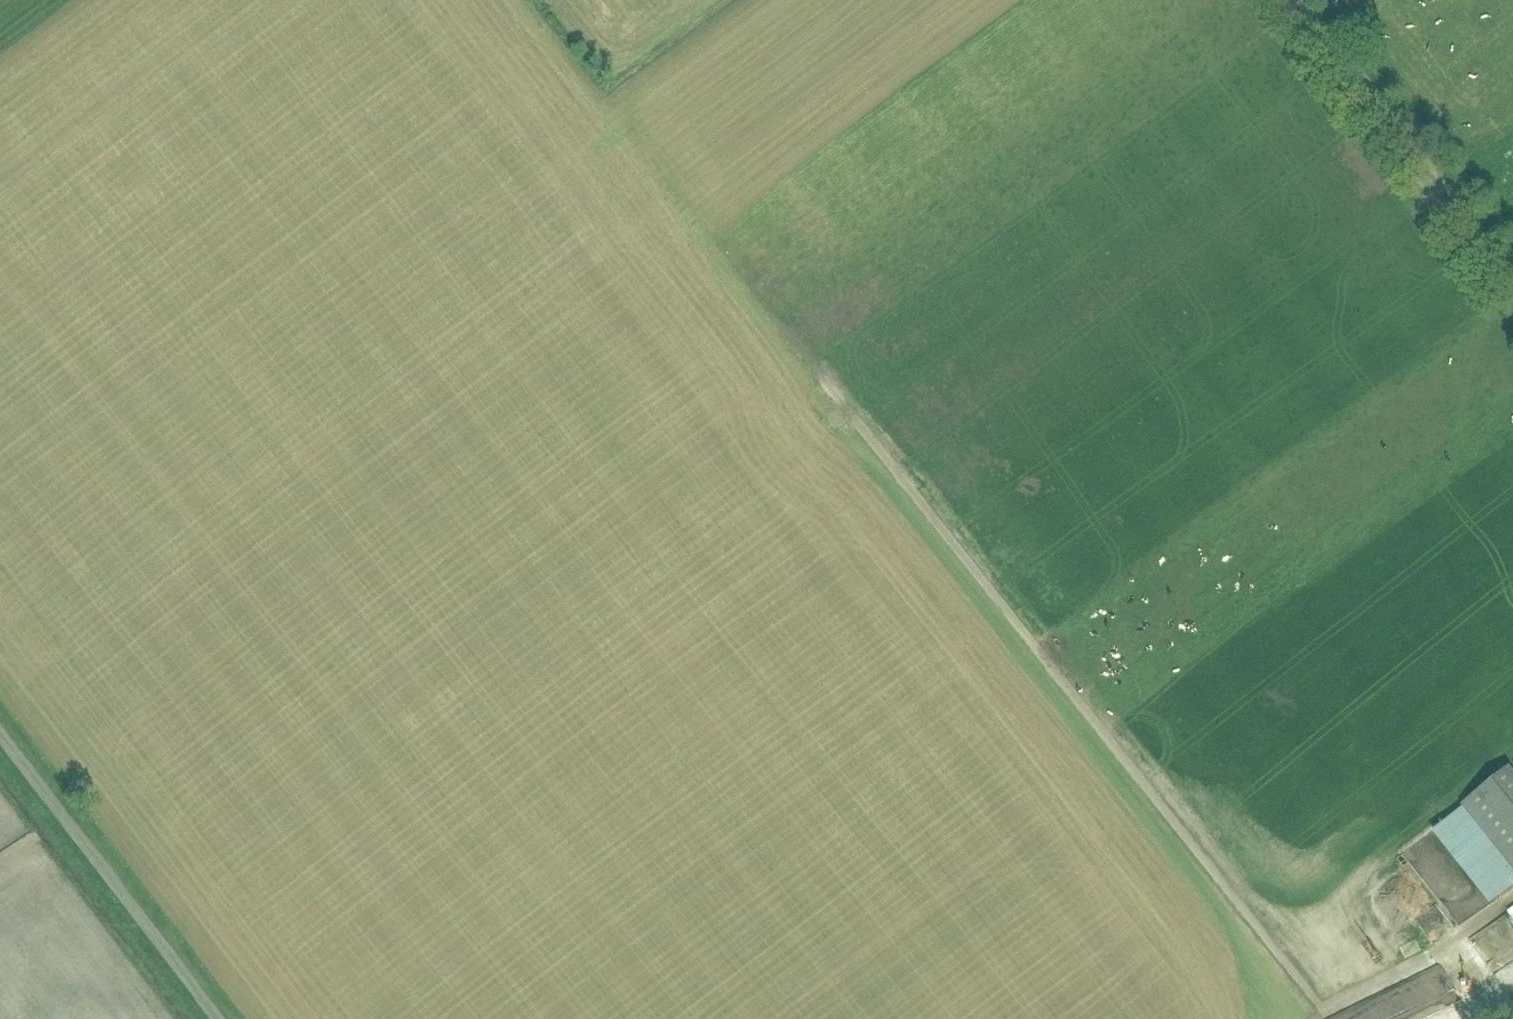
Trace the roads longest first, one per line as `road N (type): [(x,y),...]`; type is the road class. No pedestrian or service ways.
road 1 (unclassified): [(218,1018),(0,734)]
road 2 (unclassified): [(1512,276),(1291,0)]

